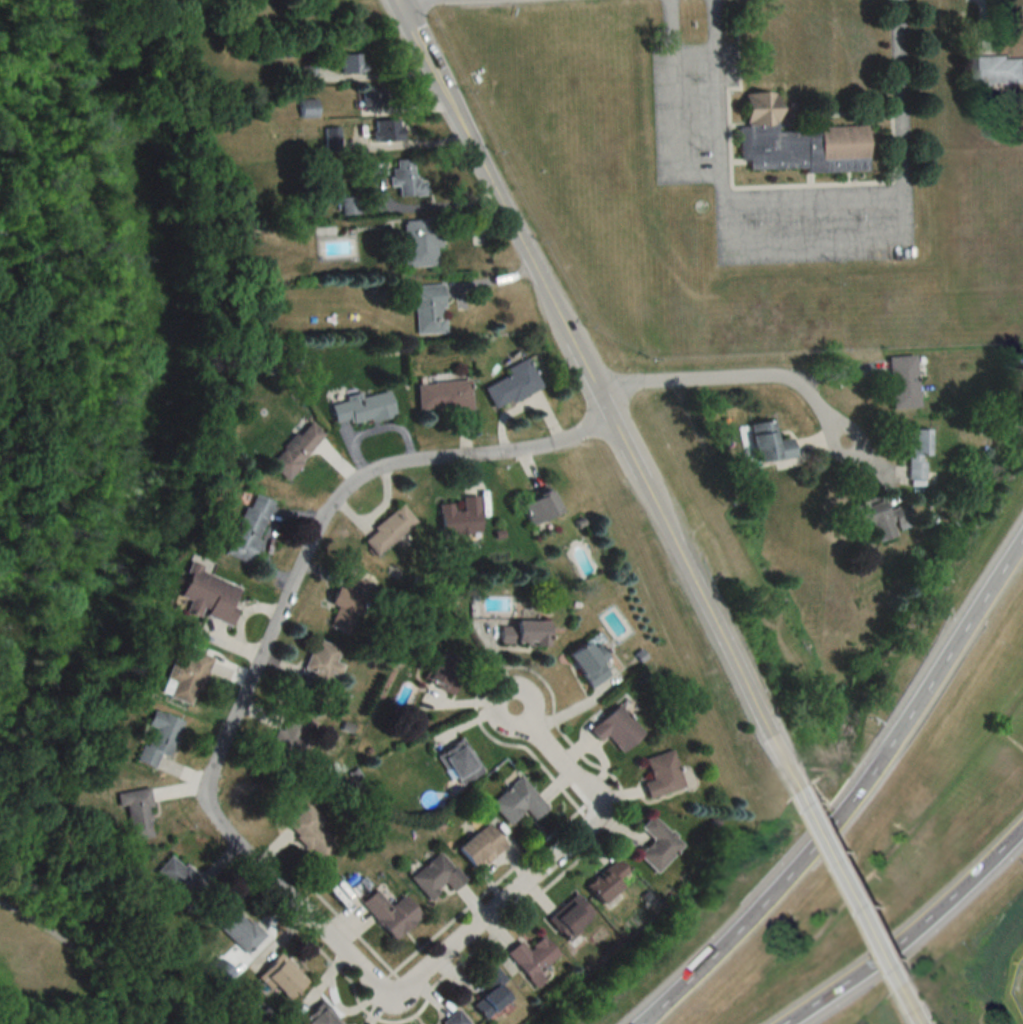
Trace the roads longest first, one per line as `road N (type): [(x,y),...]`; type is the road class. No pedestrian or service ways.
road 1 (residential): [(512,702),(585,790),(593,812),(580,833),(405,986),(387,990),(366,978),(210,808),(218,749),(333,501),(390,466),(569,442),(587,433),(605,407)]
road 2 (tertiary): [(770,728),(402,0)]
road 3 (motorway): [(1022,539),(836,817),(639,1023)]
road 4 (tertiary): [(923,1023),(770,728)]
road 5 (motorway): [(781,1023),(930,913),(1022,825)]
road 6 (residential): [(605,407),(630,387),(775,381),(807,397),(847,442)]

